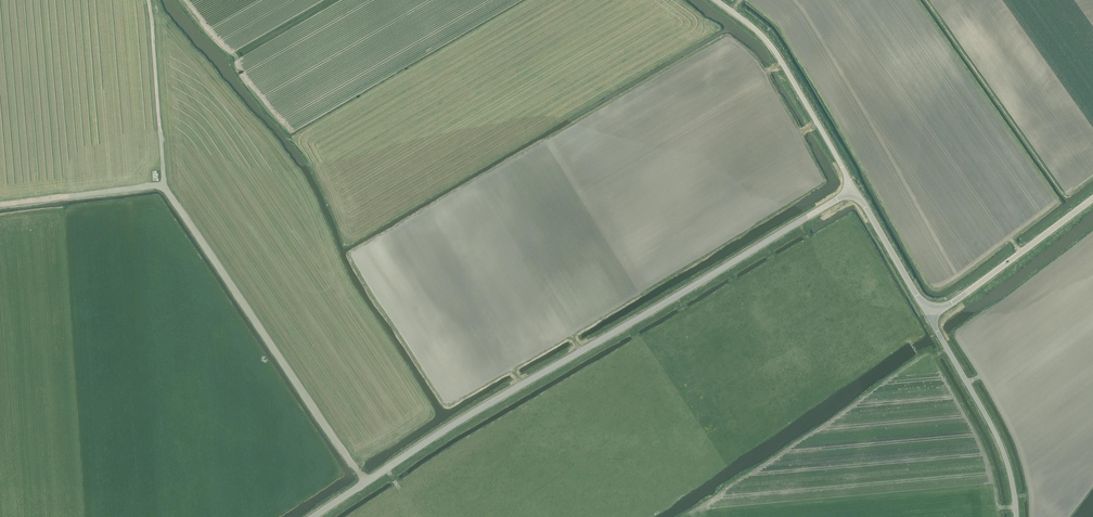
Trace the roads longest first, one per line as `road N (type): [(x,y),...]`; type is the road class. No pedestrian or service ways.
road 1 (unclassified): [(313,516),(499,397),(855,188)]
road 2 (track): [(145,0),(161,186),(365,482)]
road 3 (unclassified): [(855,188),(770,47),(713,0)]
road 4 (unclassified): [(1017,516),(999,441),(929,317)]
road 5 (unclassified): [(929,317),(1092,202)]
road 6 (unclassified): [(929,317),(855,188)]

